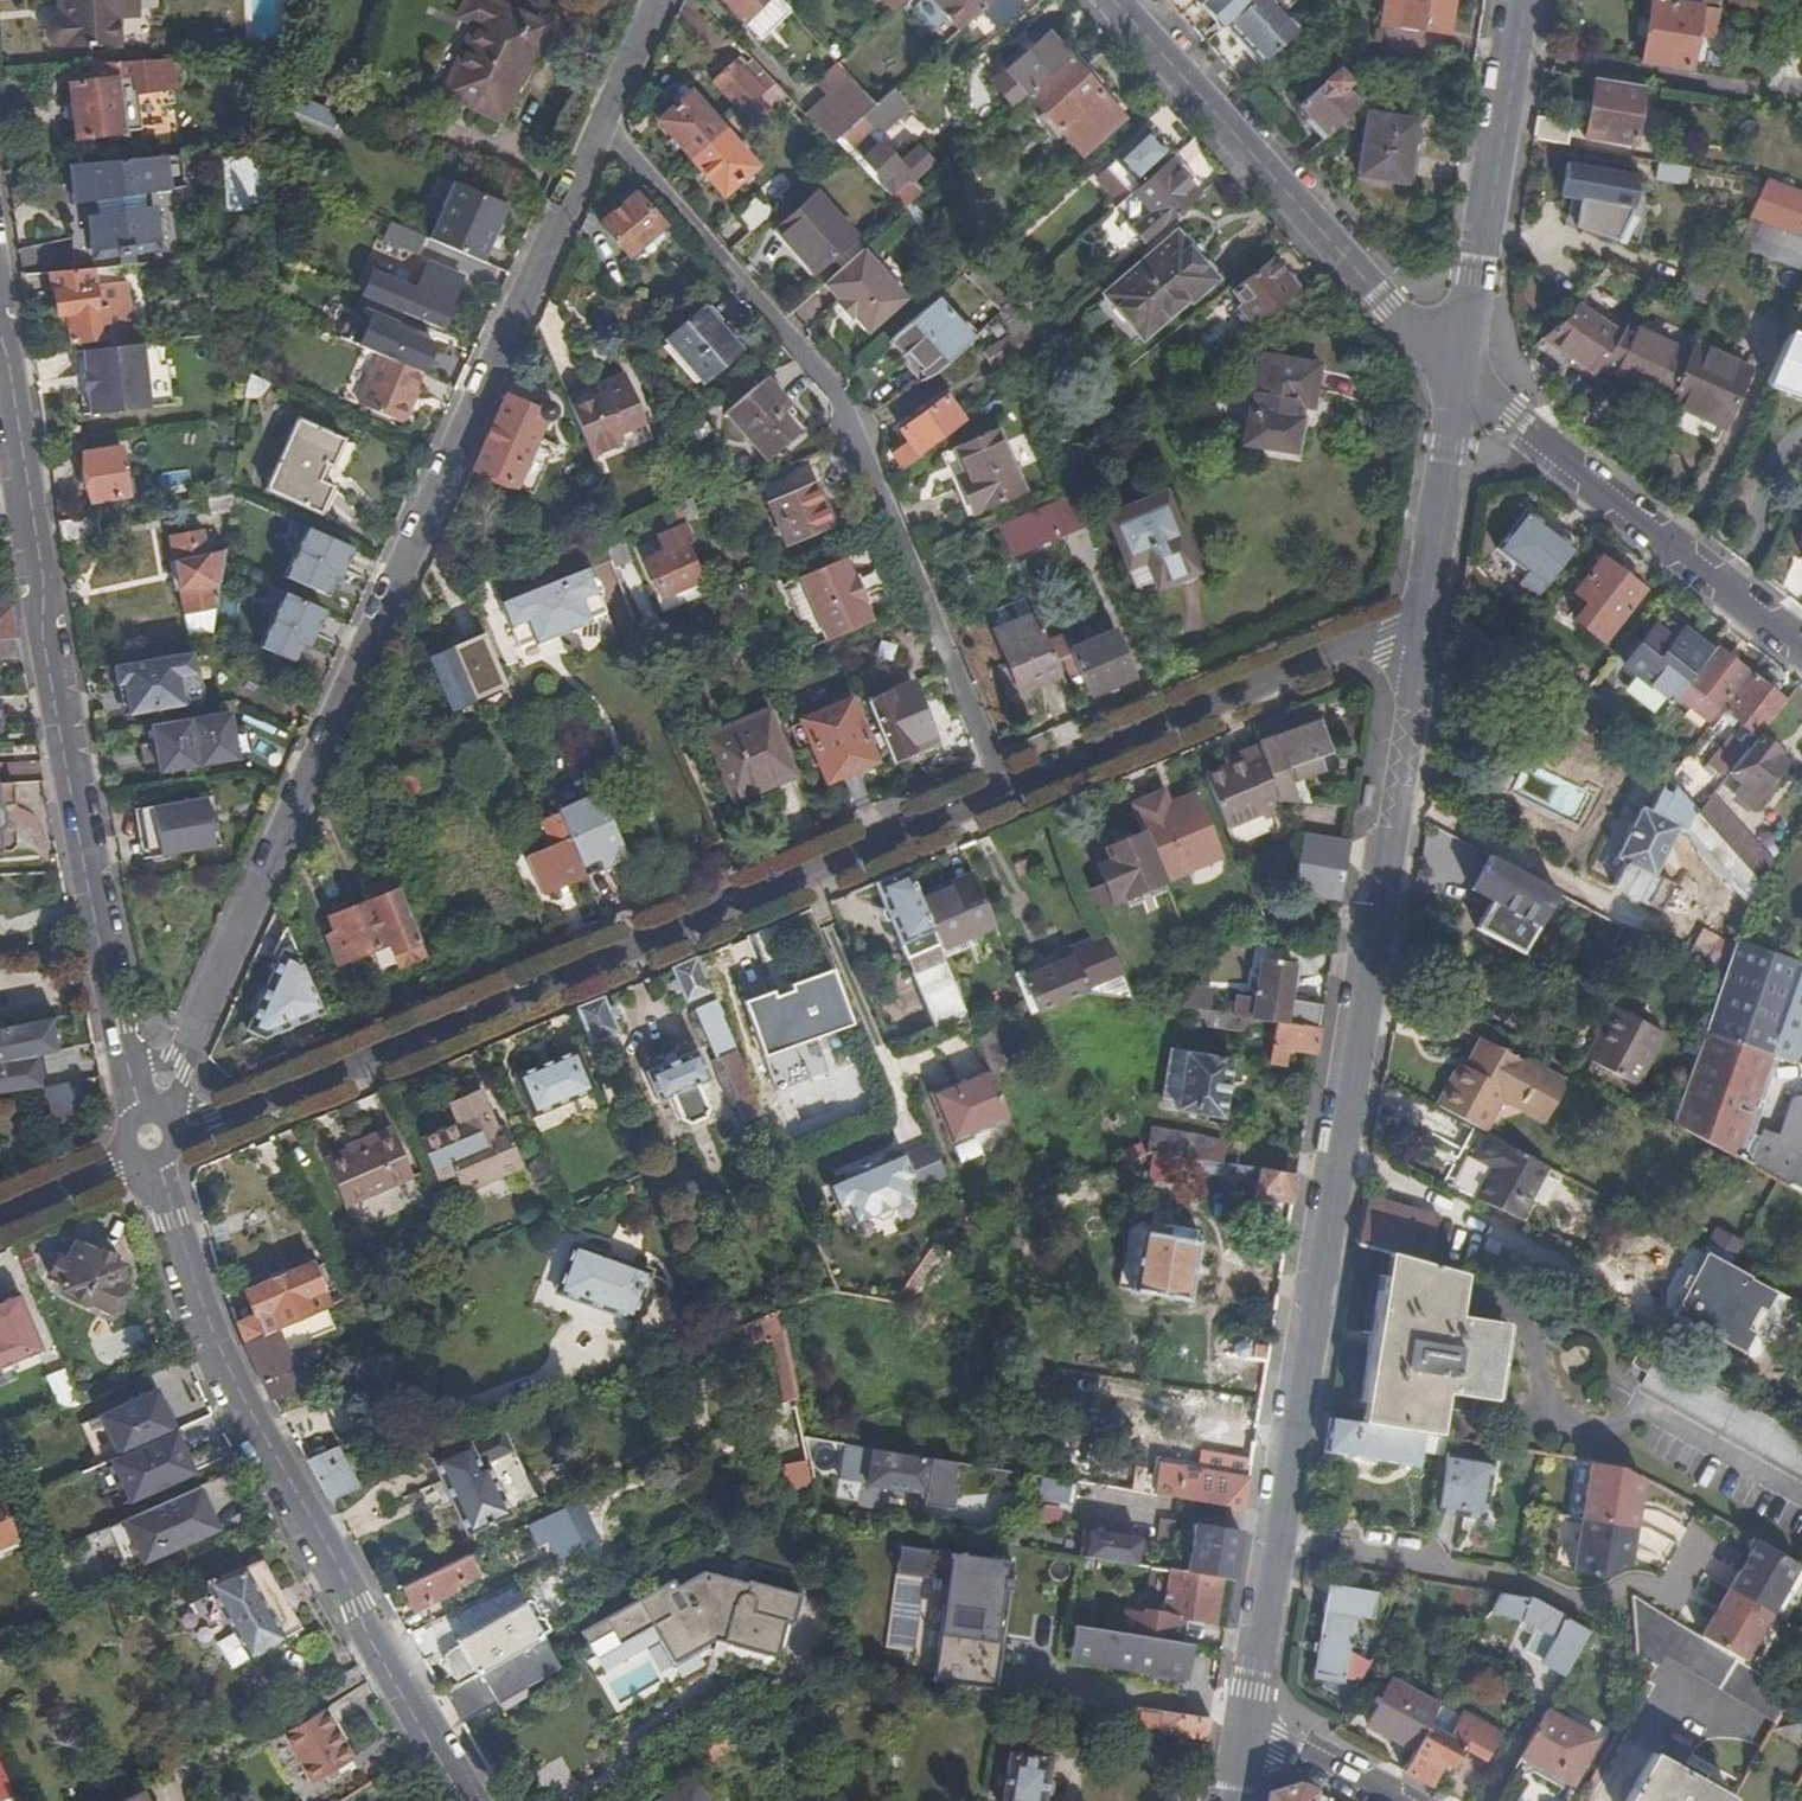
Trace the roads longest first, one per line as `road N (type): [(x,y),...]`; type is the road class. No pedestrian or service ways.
road 1 (residential): [(1420,639),(1245,1721)]
road 2 (residential): [(198,1026),(604,127)]
road 3 (residential): [(1006,793),(509,1016),(170,1130)]
road 4 (residential): [(604,127),(834,397),(1006,793)]
road 5 (residential): [(129,1067),(41,634),(44,579),(0,335)]
road 6 (residential): [(466,1800),(243,1397),(156,1157)]
road 7 (residential): [(1462,370),(1389,305),(1114,0)]
road 8 (residential): [(1420,639),(1337,653),(1006,793)]
road 9 (residential): [(1801,651),(1462,370)]
road 10 (residential): [(1518,0),(1462,370)]
road 11 (residential): [(1462,370),(1420,639)]
road 12 (residential): [(1386,1800),(1245,1721)]
road 13 (residential): [(137,1154),(0,1214)]
road 14 (residential): [(604,127),(659,0)]

